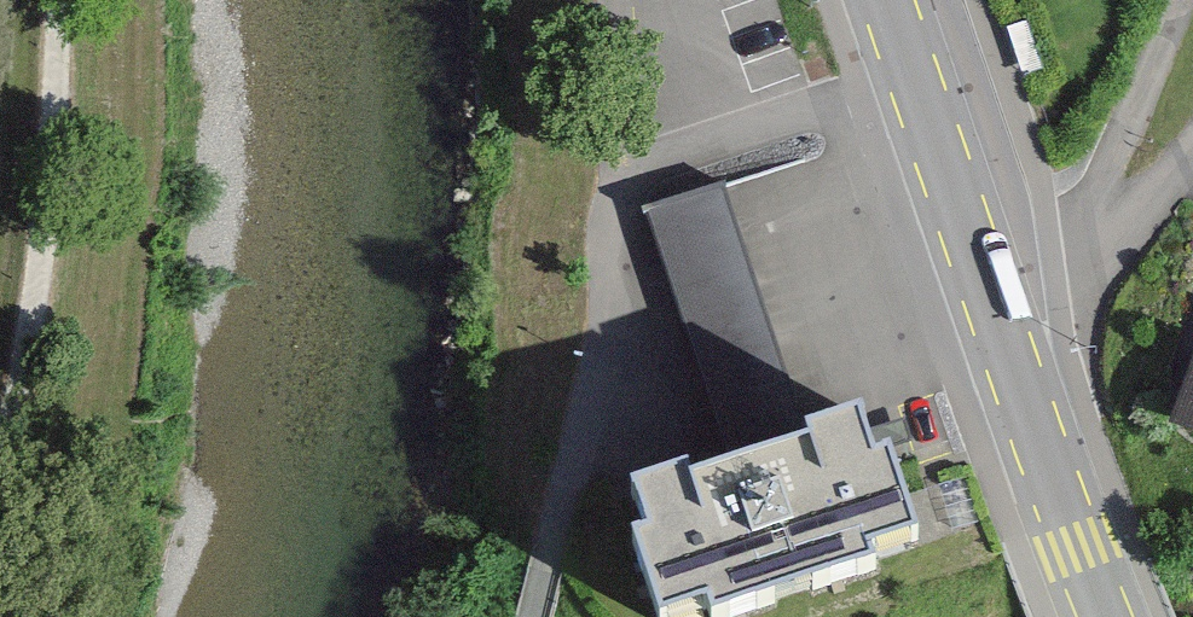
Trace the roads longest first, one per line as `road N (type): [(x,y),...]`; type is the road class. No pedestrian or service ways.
road 1 (track): [(70,0),(69,105),(23,416),(0,517)]
road 2 (track): [(542,616),(651,182)]
road 3 (primary): [(983,257),(1106,616)]
road 4 (track): [(651,182),(679,155),(913,80)]
road 5 (primary): [(886,0),(983,257)]
road 6 (residential): [(1192,132),(1132,201),(983,257)]

